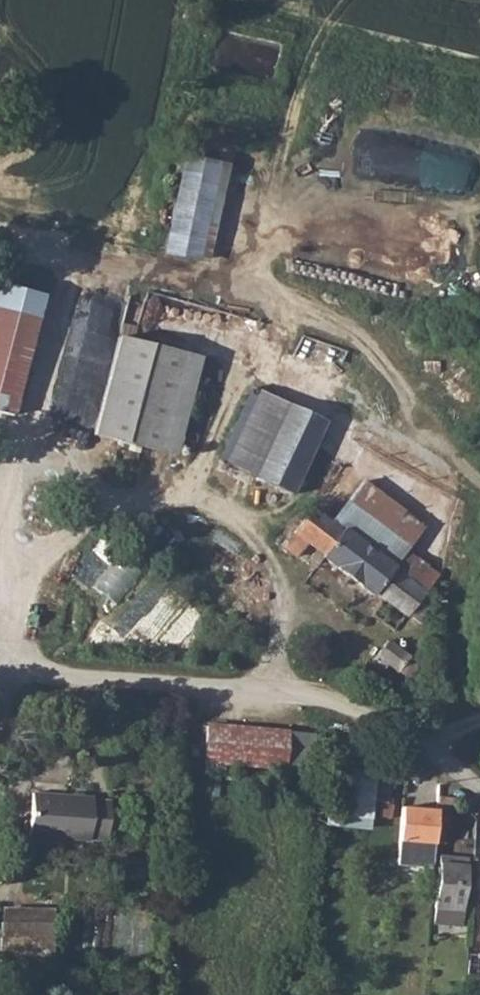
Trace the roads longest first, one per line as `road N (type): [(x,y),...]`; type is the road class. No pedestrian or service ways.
road 1 (residential): [(0,678),(326,706),(451,774),(479,802)]

